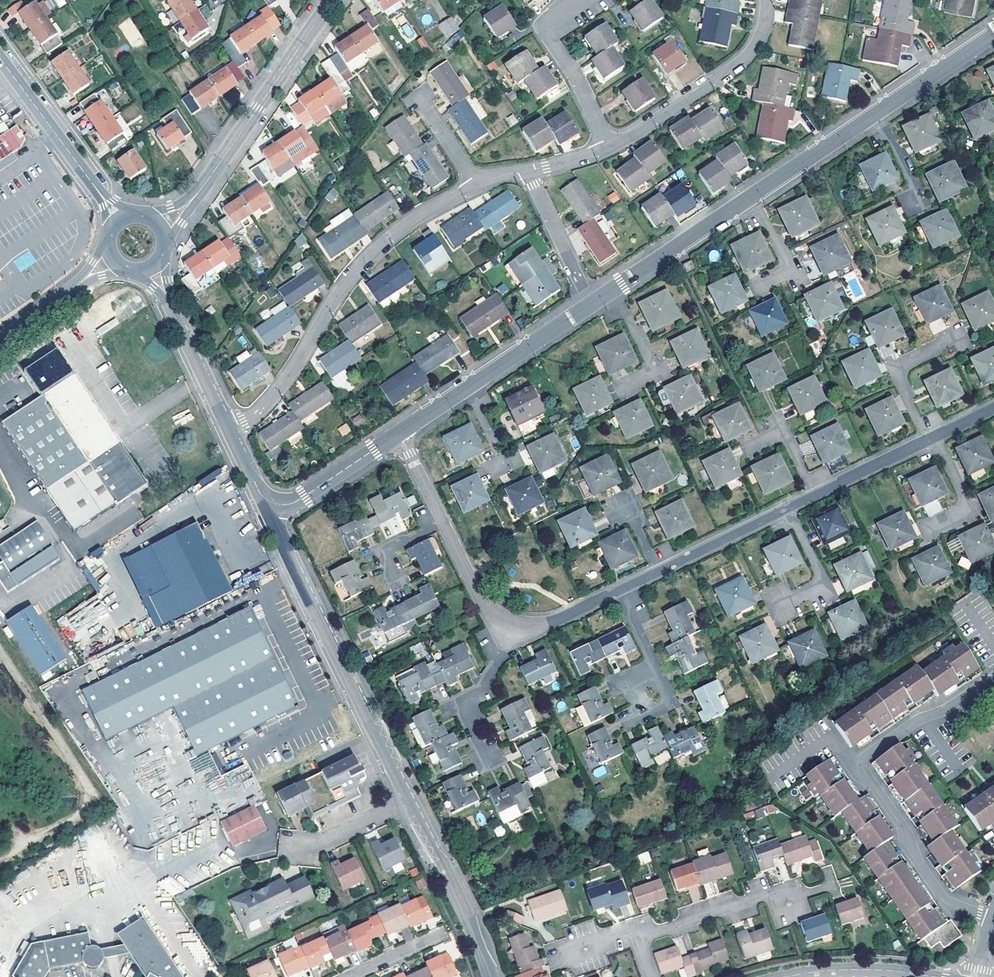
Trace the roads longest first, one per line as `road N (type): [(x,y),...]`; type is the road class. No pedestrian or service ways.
road 1 (residential): [(398,433),(486,608),(525,626),(573,614),(993,407)]
road 2 (tertiary): [(490,976),(458,893),(276,526),(276,503)]
road 3 (residential): [(993,33),(591,303)]
road 4 (residential): [(993,676),(924,716),(861,767),(943,898),(991,919)]
road 5 (residential): [(477,185),(382,243),(271,398),(229,428)]
road 6 (residential): [(333,0),(194,197)]
road 7 (residential): [(591,303),(398,433)]
road 8 (residential): [(765,0),(762,33),(745,58),(607,148)]
road 9 (tertiary): [(102,192),(0,54)]
road 10 (residential): [(789,904),(767,894),(639,936)]
road 11 (residential): [(782,976),(857,969),(936,976)]
road 12 (residential): [(528,171),(591,303)]
road 13 (residential): [(398,433),(295,501),(276,503)]
road 14 (tertiary): [(229,428),(169,300)]
road 15 (residential): [(607,148),(548,35)]

